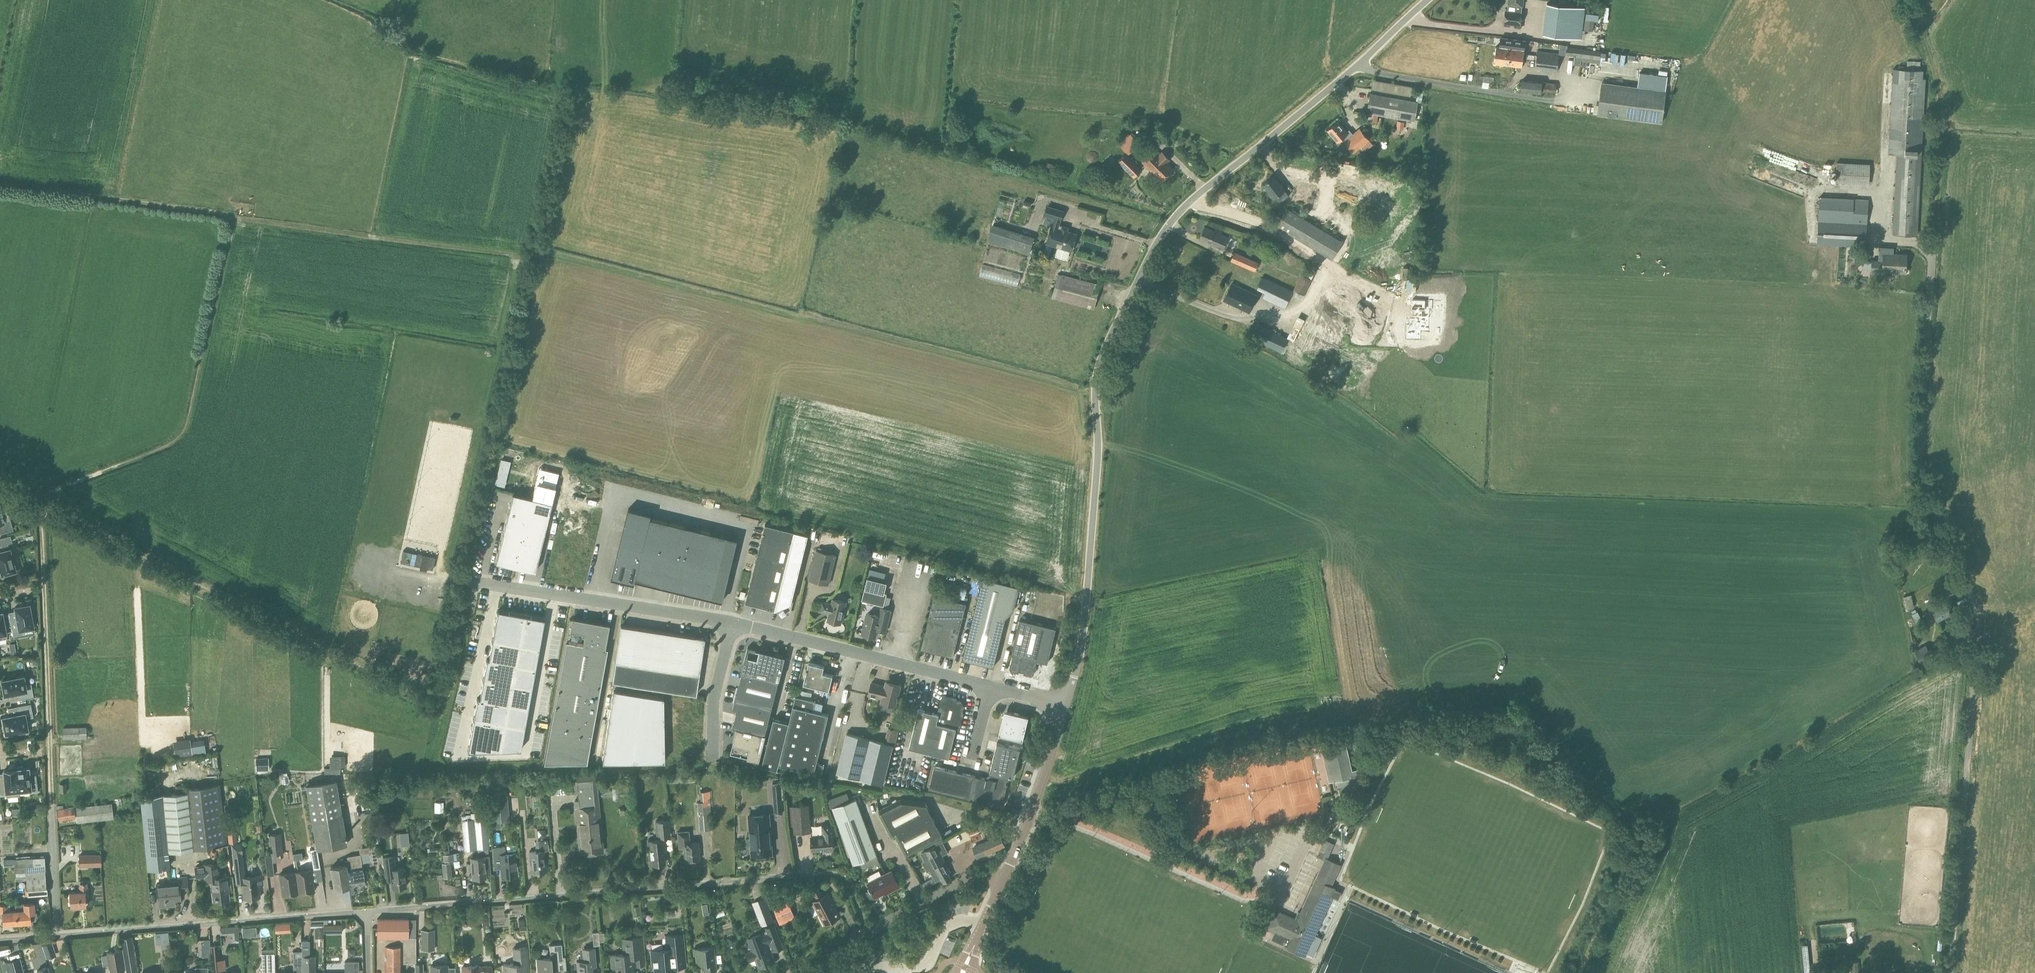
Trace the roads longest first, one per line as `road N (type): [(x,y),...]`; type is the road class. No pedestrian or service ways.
road 1 (track): [(0,188),(551,259),(1096,396)]
road 2 (unclassified): [(1068,706),(1088,593),(1097,373),(1138,279),(1172,224),(1431,0)]
road 3 (unclassified): [(1951,972),(1979,622),(1940,538),(1920,462),(1932,250)]
road 4 (track): [(478,583),(450,699),(430,704),(40,504)]
road 5 (residential): [(365,912),(816,875)]
road 6 (track): [(31,500),(187,432),(232,219)]
road 7 (residential): [(56,935),(365,912)]
road 8 (track): [(40,504),(50,811)]
road 9 (unclassified): [(990,687),(731,623)]
road 10 (unclassified): [(731,623),(478,583)]
road 11 (track): [(1906,0),(1942,111),(1932,250)]
road 12 (unclassified): [(1000,883),(1068,706)]
road 13 (residential): [(1000,883),(981,876),(868,931)]
road 14 (unclassified): [(713,765),(715,700),(731,623)]
road 15 (residential): [(56,935),(50,811)]

